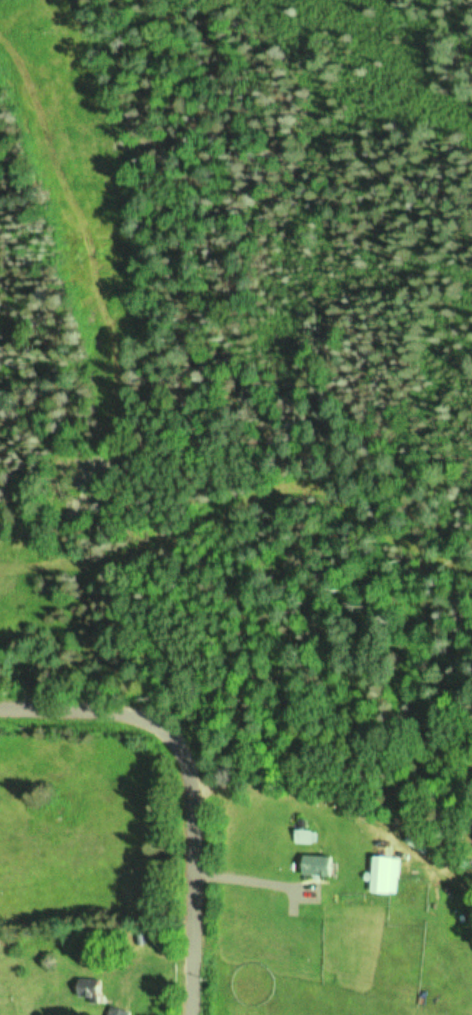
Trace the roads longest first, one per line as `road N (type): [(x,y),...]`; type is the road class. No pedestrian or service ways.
road 1 (residential): [(0,544),(114,557),(228,507),(471,564)]
road 2 (residential): [(193,1014),(202,841),(192,762),(168,728),(0,715)]

